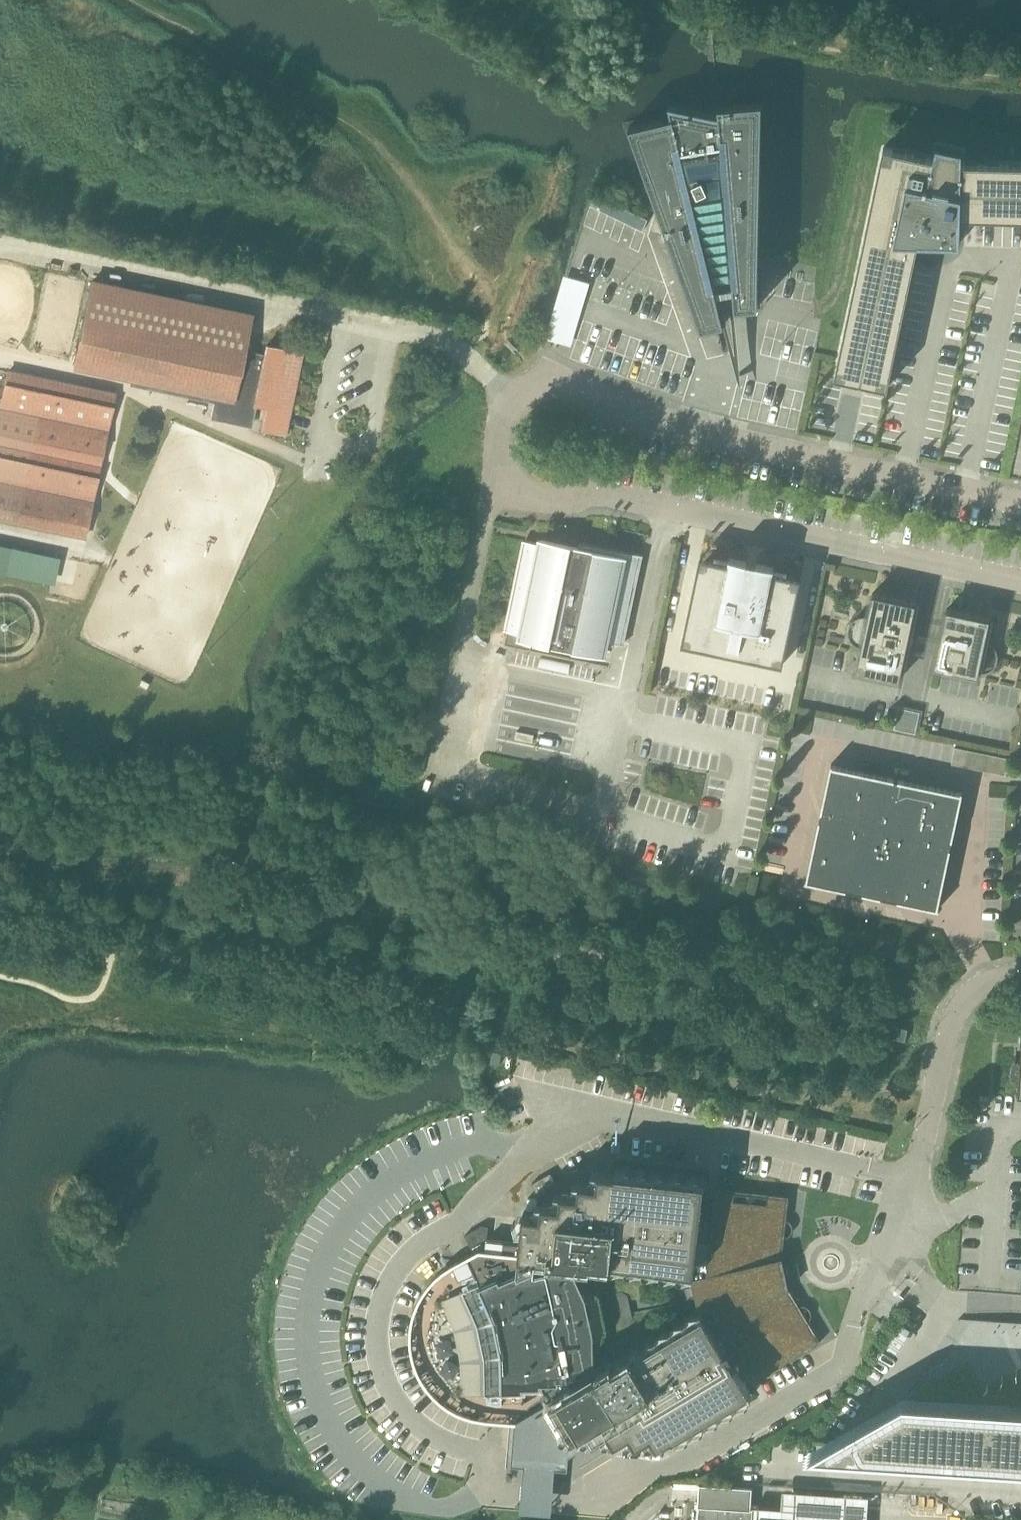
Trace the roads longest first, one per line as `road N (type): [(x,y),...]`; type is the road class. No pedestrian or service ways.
road 1 (unclassified): [(530,385),(503,413),(497,451),(524,492),(611,493),(1020,581)]
road 2 (unclassified): [(1020,497),(628,411),(564,382),(530,385)]
road 3 (unclassified): [(859,1315),(913,1187),(956,1014),(986,983),(1020,975)]

